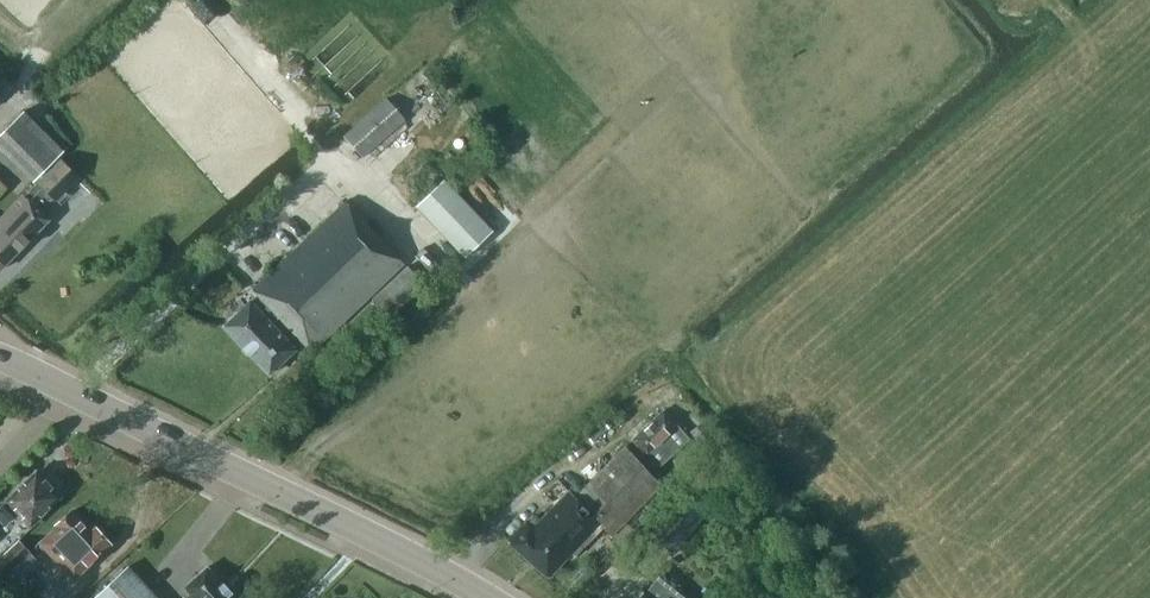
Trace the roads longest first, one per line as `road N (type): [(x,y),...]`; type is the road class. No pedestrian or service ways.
road 1 (primary): [(483,597),(0,356)]

